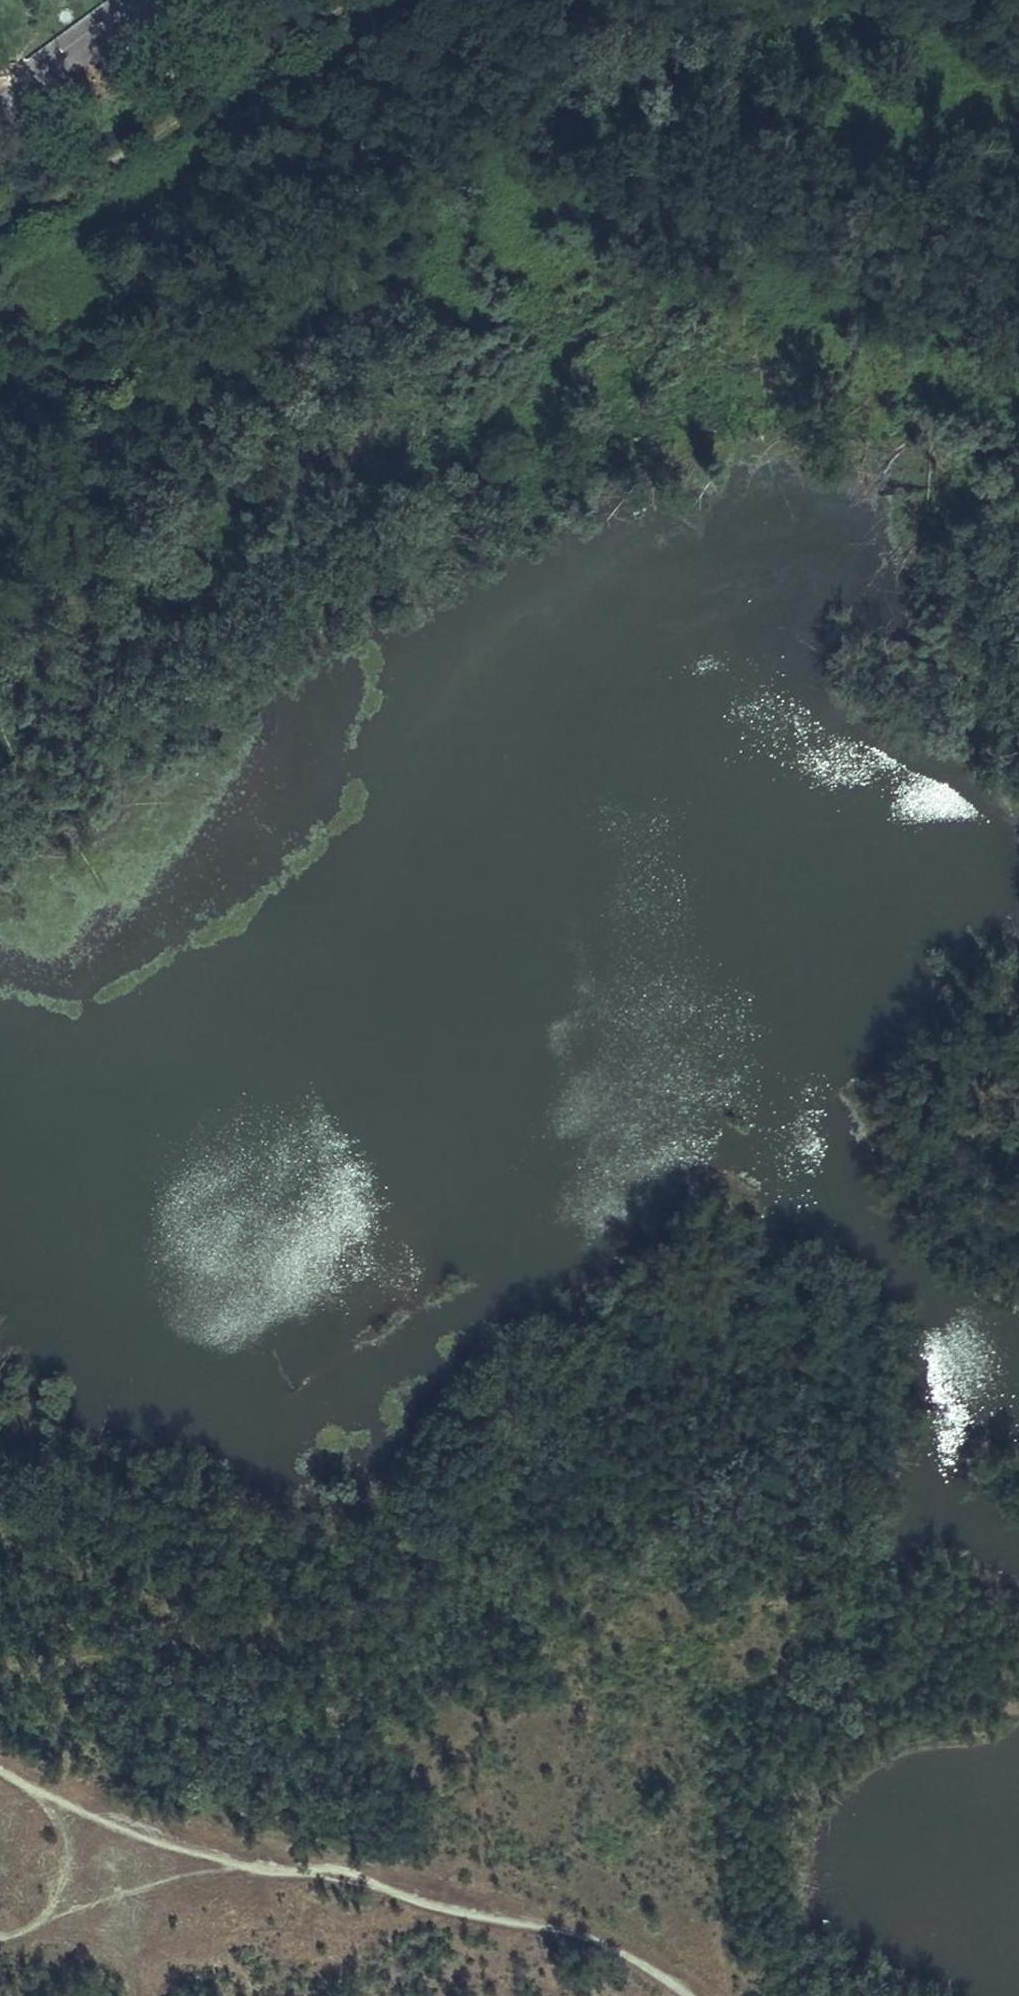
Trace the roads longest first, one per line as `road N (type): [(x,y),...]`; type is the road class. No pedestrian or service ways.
road 1 (track): [(0,1768),(151,1832),(586,1937),(687,1995)]
road 2 (residential): [(0,112),(145,0)]

